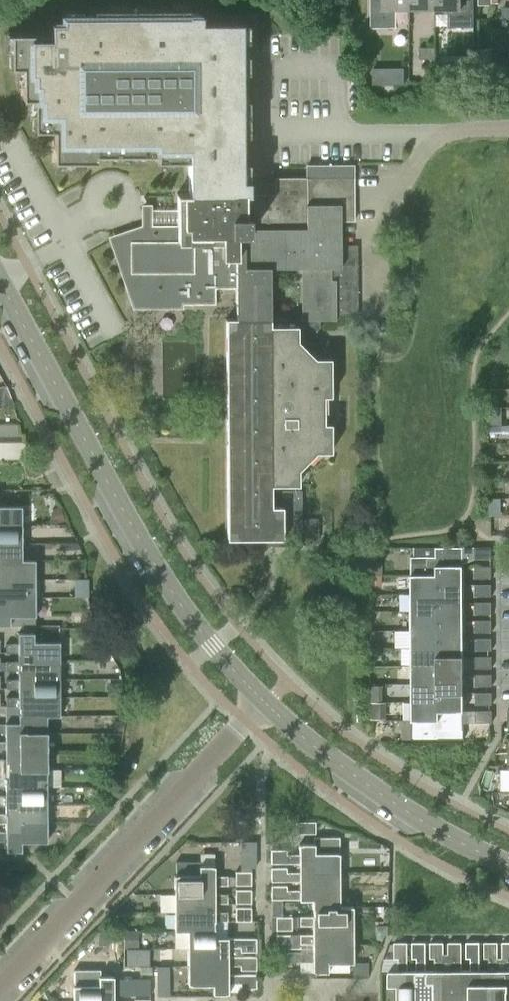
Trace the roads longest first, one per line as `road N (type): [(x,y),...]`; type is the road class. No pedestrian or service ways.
road 1 (residential): [(267,705),(161,575),(0,284)]
road 2 (residential): [(0,990),(267,705)]
road 3 (residential): [(508,861),(393,806),(267,705)]
road 4 (residential): [(373,134),(508,133)]

